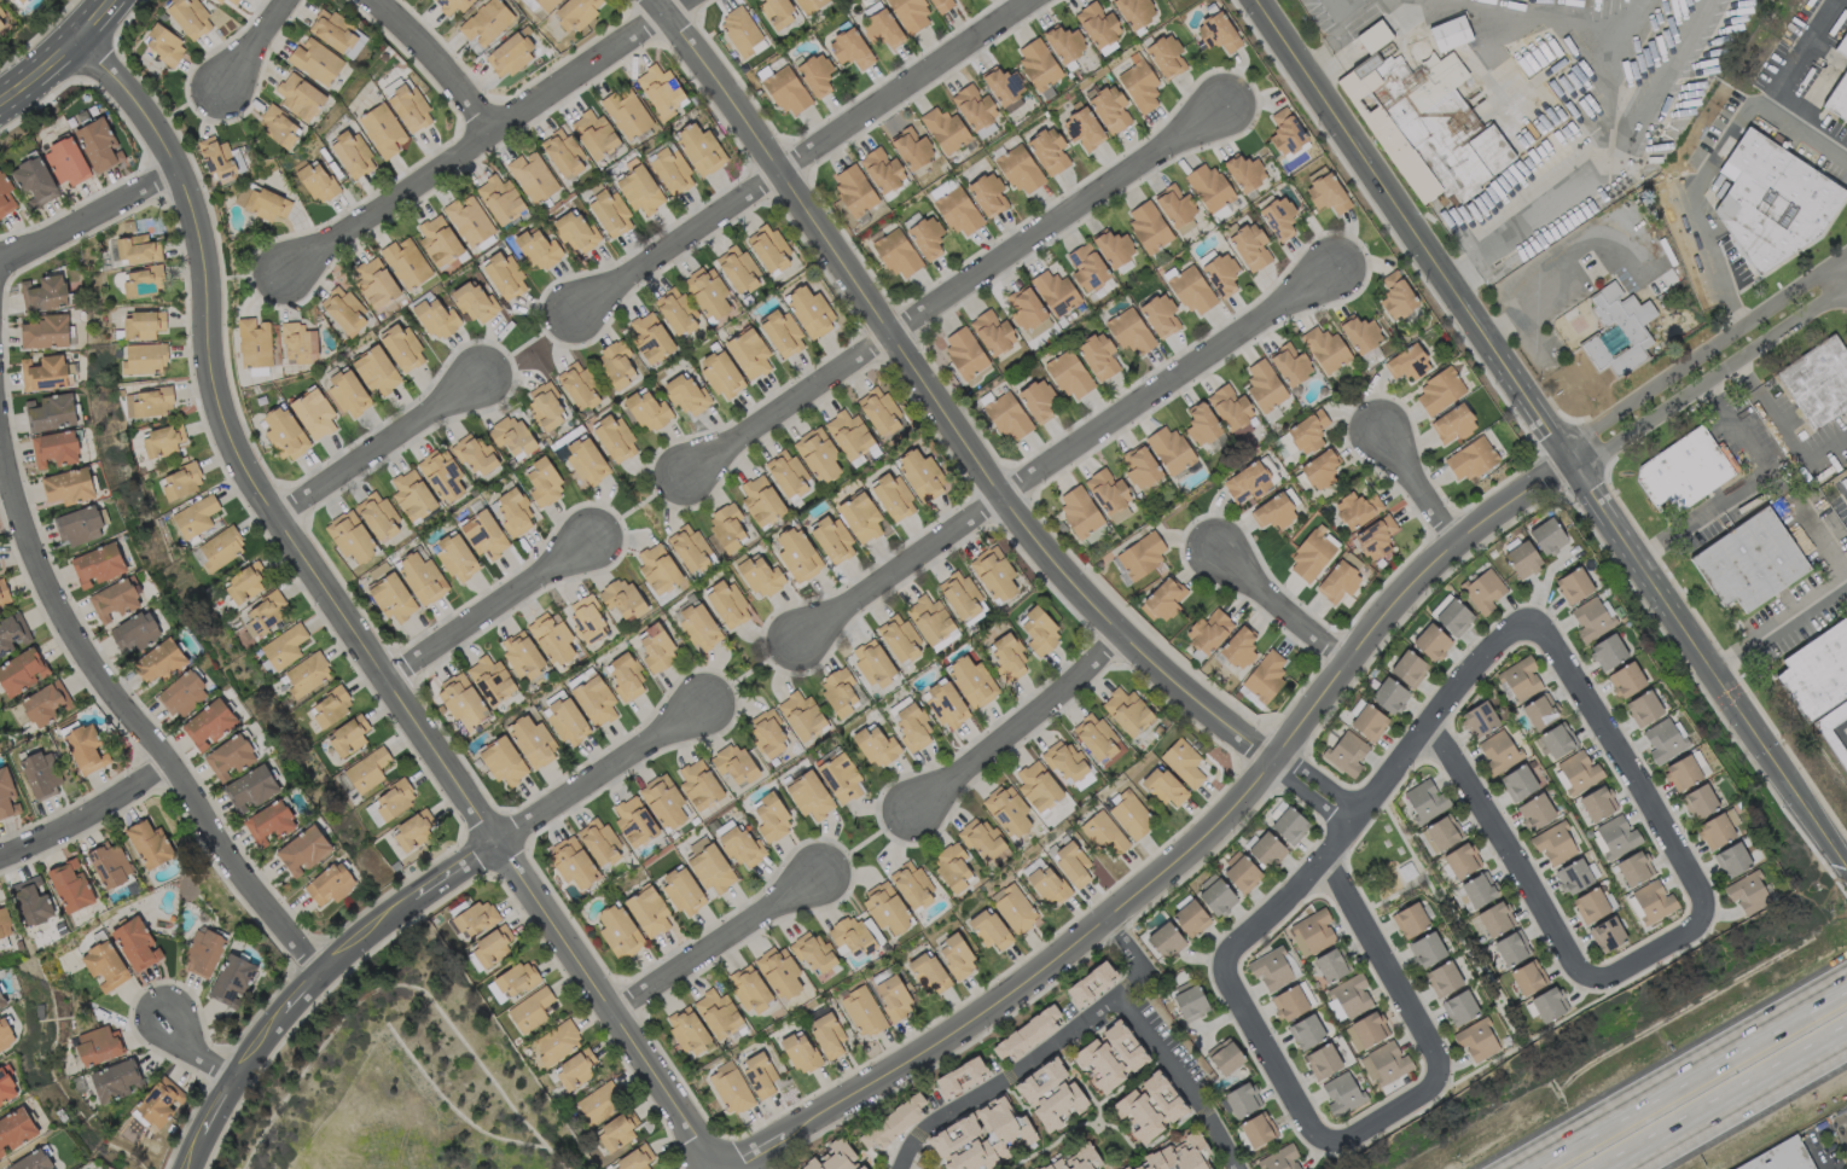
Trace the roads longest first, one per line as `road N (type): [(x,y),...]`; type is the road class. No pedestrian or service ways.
road 1 (residential): [(715,1168),(244,479),(217,405),(176,174),(155,114),(91,34)]
road 2 (residential): [(1572,458),(1456,542),(1273,752),(1115,917),(922,1057),(732,1168)]
road 3 (tertiary): [(1846,871),(1252,0)]
road 4 (residential): [(646,0),(1064,580),(1204,709),(1273,752)]
road 5 (residential): [(1347,262),(790,644)]
road 6 (residential): [(1230,104),(679,475)]
road 7 (residential): [(0,446),(46,588),(312,991)]
road 8 (residential): [(1034,0),(571,314)]
road 9 (residential): [(690,0),(486,123),(280,273)]
road 10 (residential): [(1535,621),(1515,629),(1471,671),(1331,851),(1221,961)]
road 11 (tertiary): [(493,842),(376,929),(279,1016),(227,1082),(183,1168)]
road 12 (motorway): [(1846,982),(1526,1168)]
road 13 (residential): [(1535,621),(1700,890),(1698,923)]
road 14 (residential): [(1846,272),(1813,275),(1604,414),(1572,458)]
road 15 (residential): [(1572,458),(1619,438),(1846,285)]
road 16 (residential): [(1604,981),(1581,977),(1429,725)]
road 17 (residential): [(1115,917),(1143,965),(1126,994),(1237,1168)]
road 18 (residential): [(895,1168),(940,1115),(1126,994)]
road 19 (residential): [(1122,632),(907,808)]
road 20 (motorway): [(1606,1168),(1846,1031)]
road 21 (residential): [(608,1012),(821,866)]
road 22 (residential): [(272,514),(482,371)]
road 23 (residential): [(385,680),(592,534)]
road 24 (residential): [(701,702),(493,842)]
road 25 (residential): [(1436,1074),(1331,851)]
road 26 (residential): [(1221,961),(1277,1084),(1319,1141)]
road 27 (residential): [(176,174),(0,266)]
road 28 (residential): [(168,774),(59,841),(0,861)]
road 29 (residential): [(1352,653),(1276,604),(1213,542)]
road 30 (residential): [(486,123),(364,0)]
road 31 (secondary): [(118,0),(91,34),(0,106)]
road 32 (residential): [(1319,1141),(1352,1139),(1418,1095),(1436,1074)]
road 33 (residential): [(1456,542),(1383,430)]

